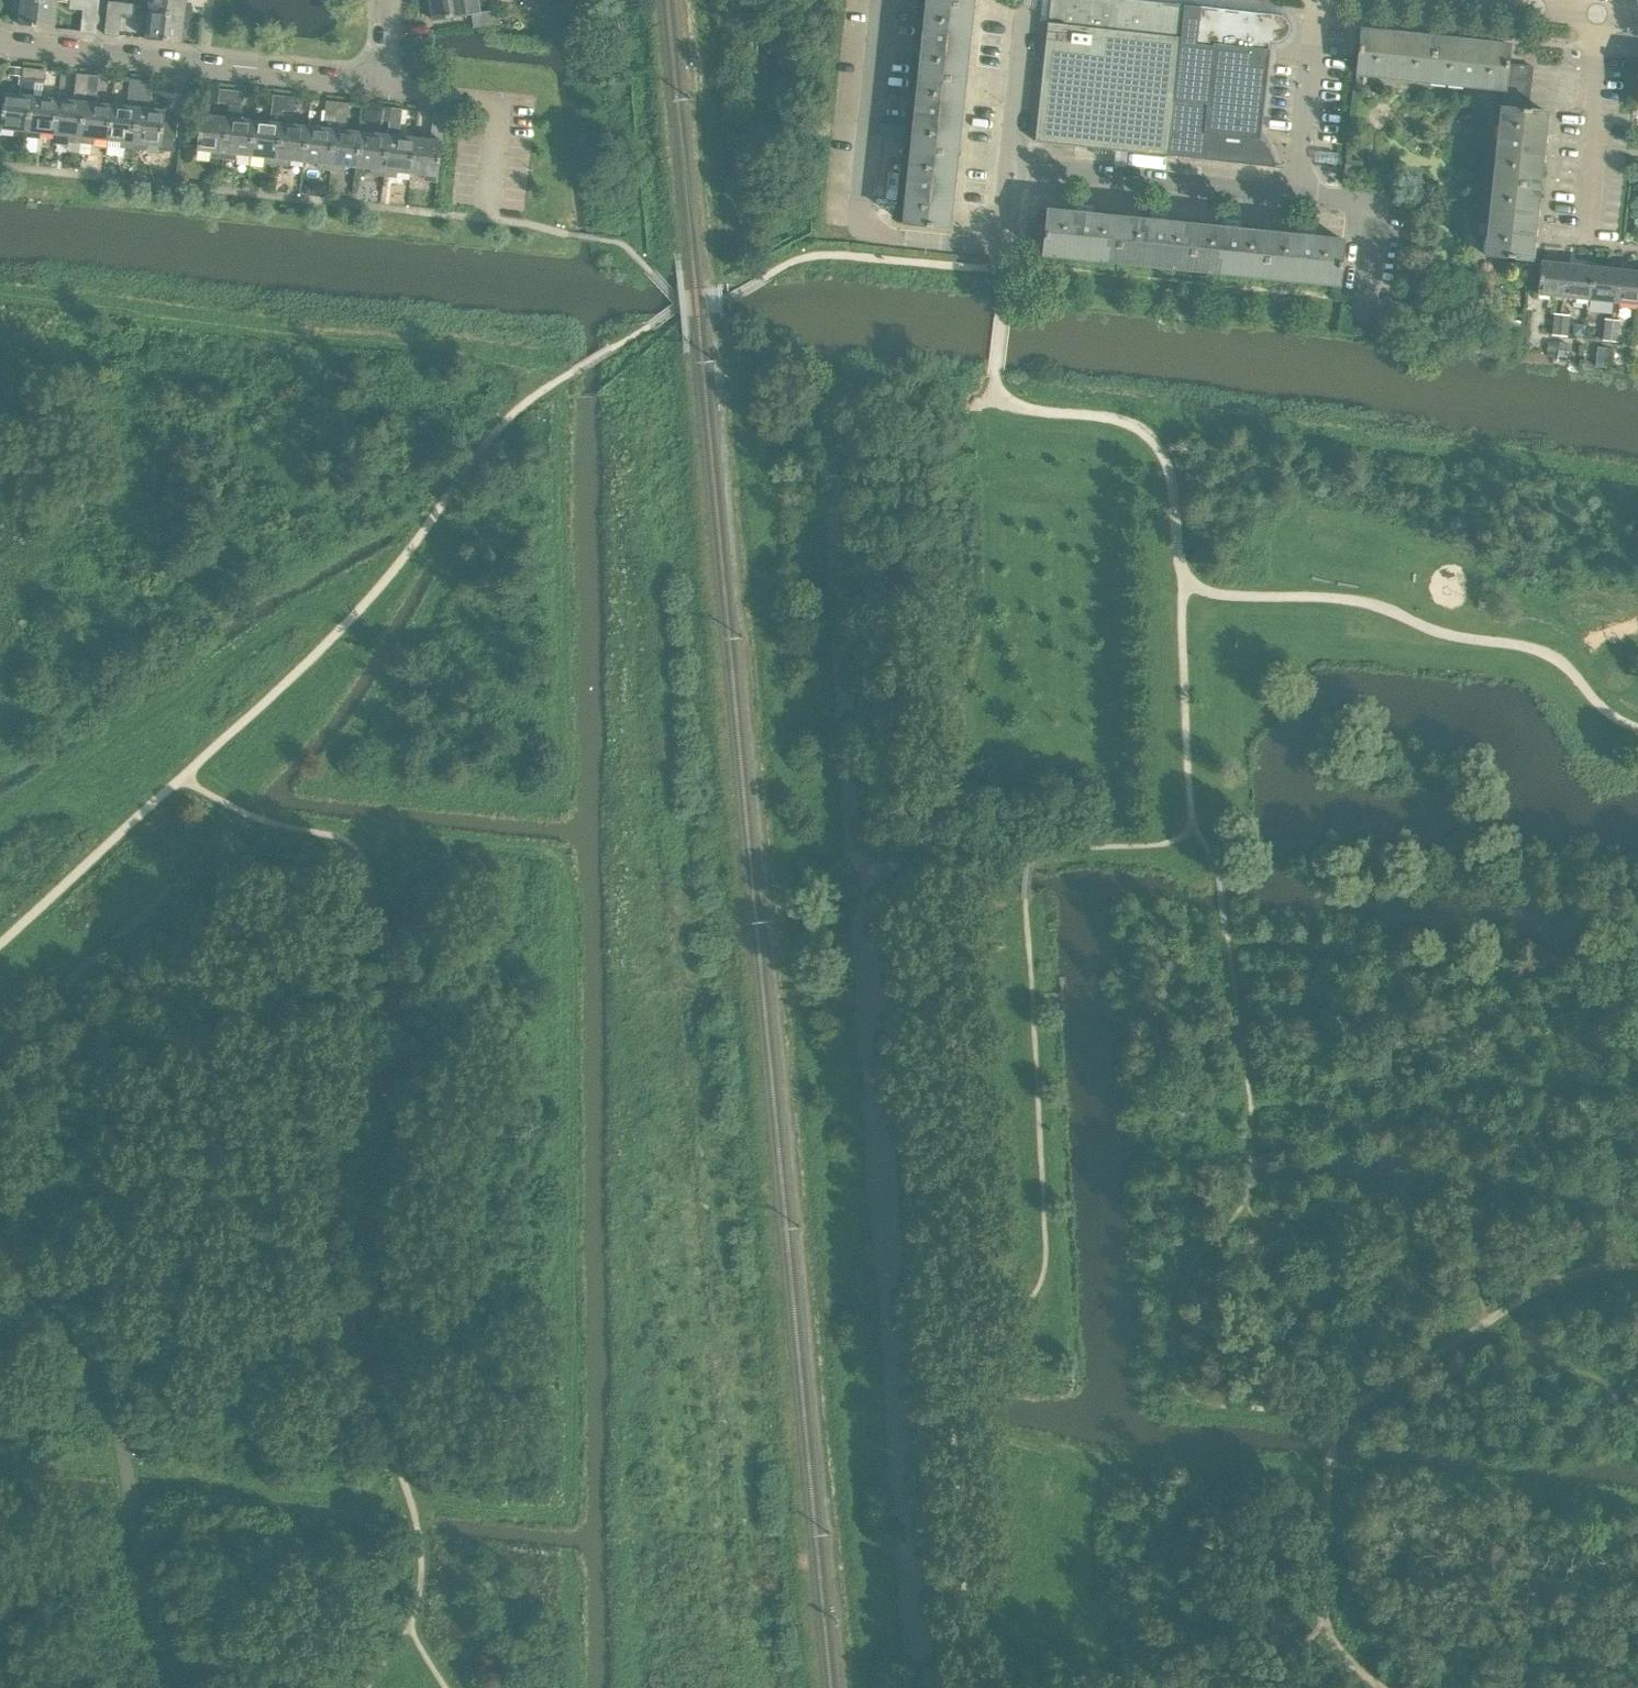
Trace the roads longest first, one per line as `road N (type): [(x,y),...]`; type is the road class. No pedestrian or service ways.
road 1 (residential): [(383,90),(0,44)]
road 2 (residential): [(1010,166),(1297,197)]
road 3 (residential): [(1581,256),(1600,15)]
road 4 (residential): [(866,226),(884,0)]
road 5 (residential): [(492,210),(502,110),(383,90)]
road 6 (residential): [(866,226),(876,235),(985,245),(1004,230),(1010,166)]
road 7 (residential): [(1297,197),(1319,0)]
road 8 (residential): [(1297,197),(1366,206),(1374,216),(1364,324)]
road 9 (residential): [(1010,166),(1026,0)]

